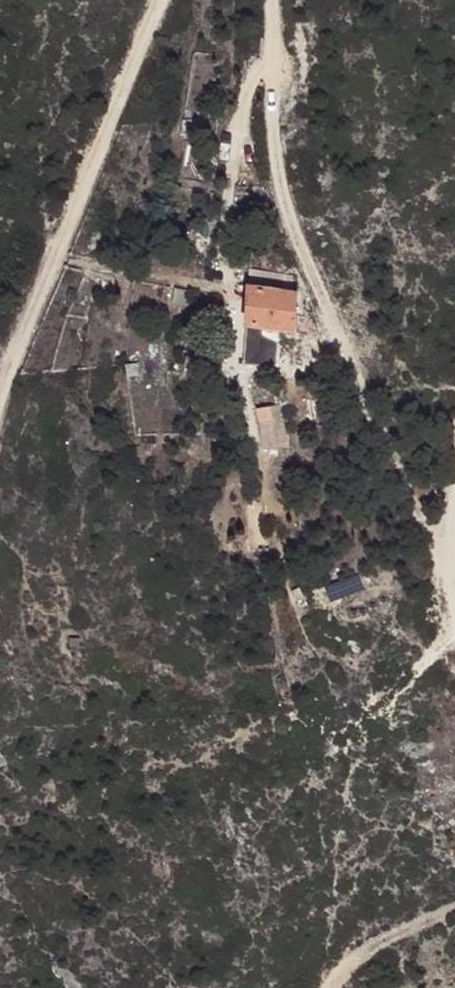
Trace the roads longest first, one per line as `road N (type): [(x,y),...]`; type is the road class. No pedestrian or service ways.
road 1 (track): [(449,555),(359,387),(286,213),(272,132),(273,0)]
road 2 (track): [(164,0),(0,410)]
road 3 (track): [(454,912),(385,935),(329,987)]

